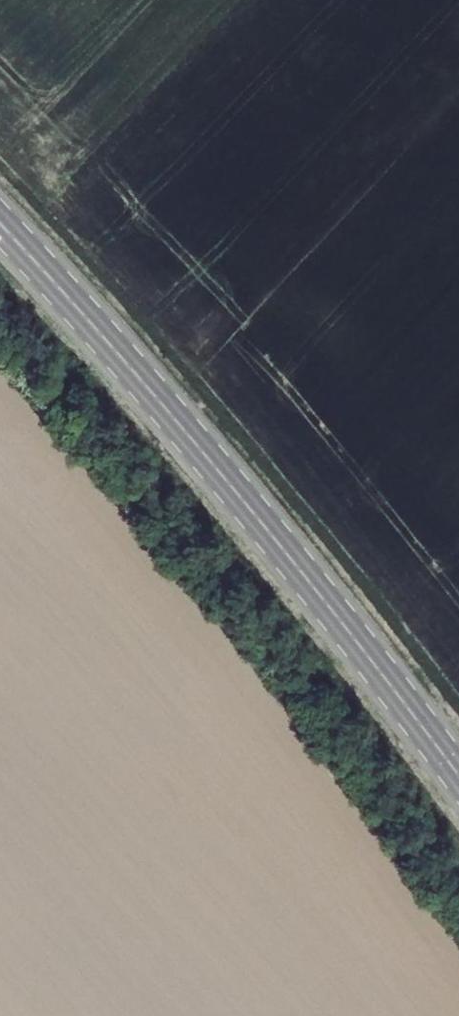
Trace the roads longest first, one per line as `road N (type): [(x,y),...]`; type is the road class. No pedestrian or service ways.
road 1 (primary): [(458,777),(252,511),(0,224)]

